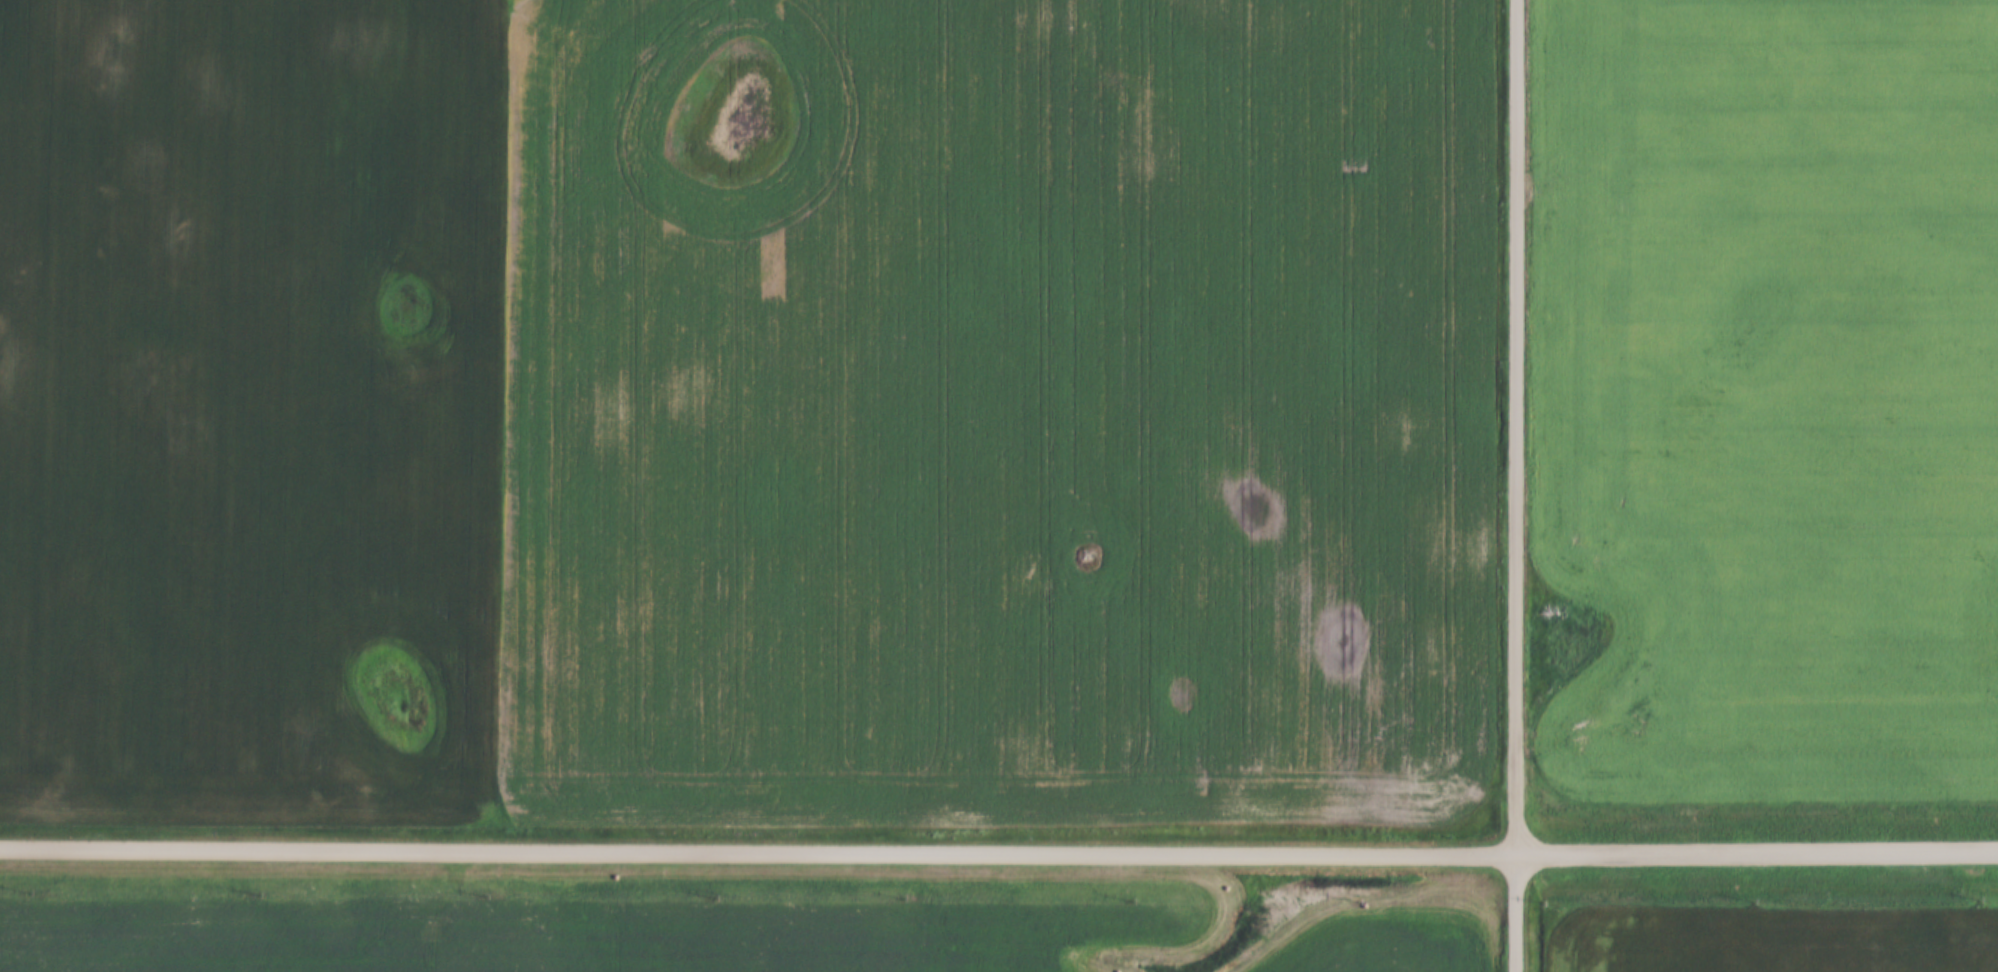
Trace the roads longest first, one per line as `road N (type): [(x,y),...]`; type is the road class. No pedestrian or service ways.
road 1 (residential): [(1518,854),(0,848)]
road 2 (residential): [(1519,0),(1517,971)]
road 3 (residential): [(1997,850),(1518,854)]

